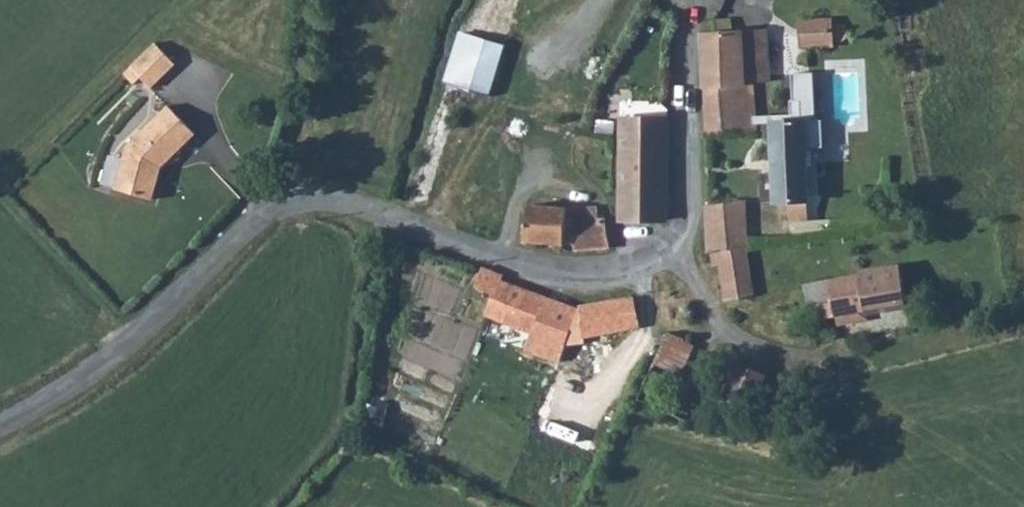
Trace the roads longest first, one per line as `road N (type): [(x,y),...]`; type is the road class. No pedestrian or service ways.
road 1 (unclassified): [(700,0),(683,94),(684,213),(674,242),(655,256),(574,276),(332,204),(293,205),(230,238),(151,325),(75,383),(0,422)]

